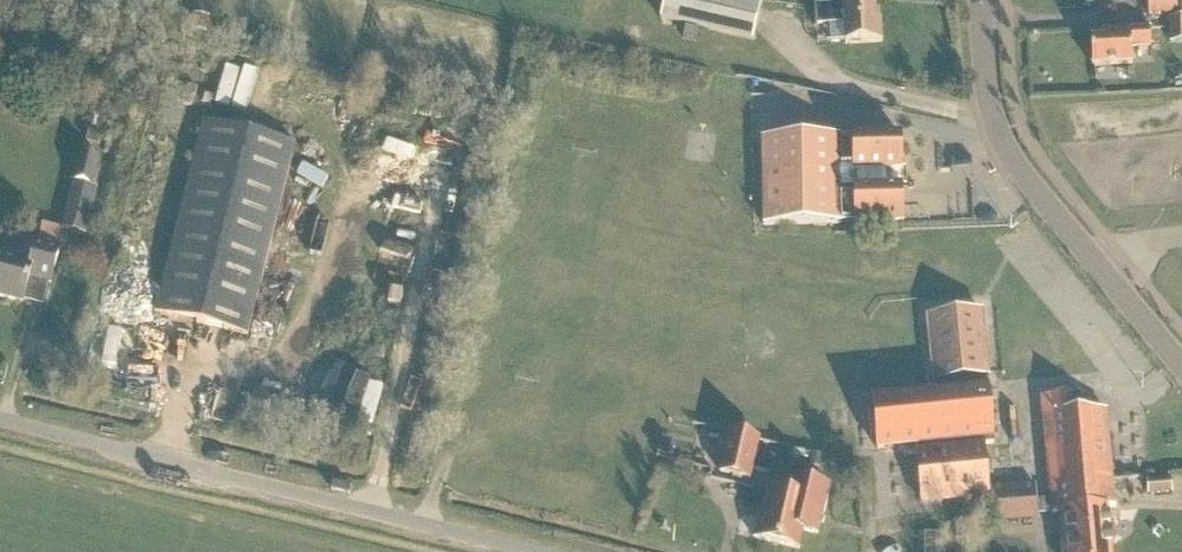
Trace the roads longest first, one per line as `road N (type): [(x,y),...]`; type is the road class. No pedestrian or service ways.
road 1 (unclassified): [(529,551),(0,422)]
road 2 (tertiary): [(1181,353),(1031,165),(997,83),(989,0)]

